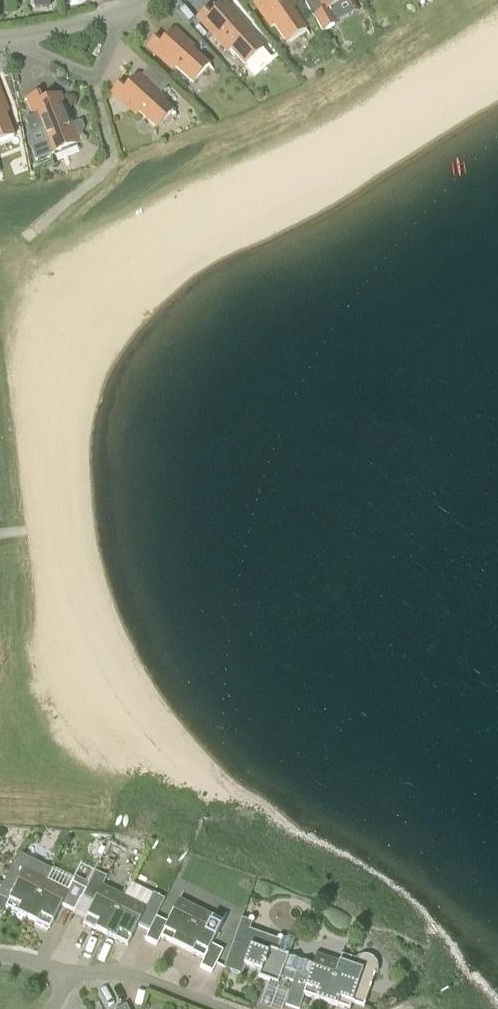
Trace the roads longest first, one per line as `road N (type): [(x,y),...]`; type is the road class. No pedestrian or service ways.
road 1 (residential): [(5,37),(91,79),(123,9)]
road 2 (residential): [(70,972),(126,975),(215,1008)]
road 3 (residential): [(123,9),(5,37)]

